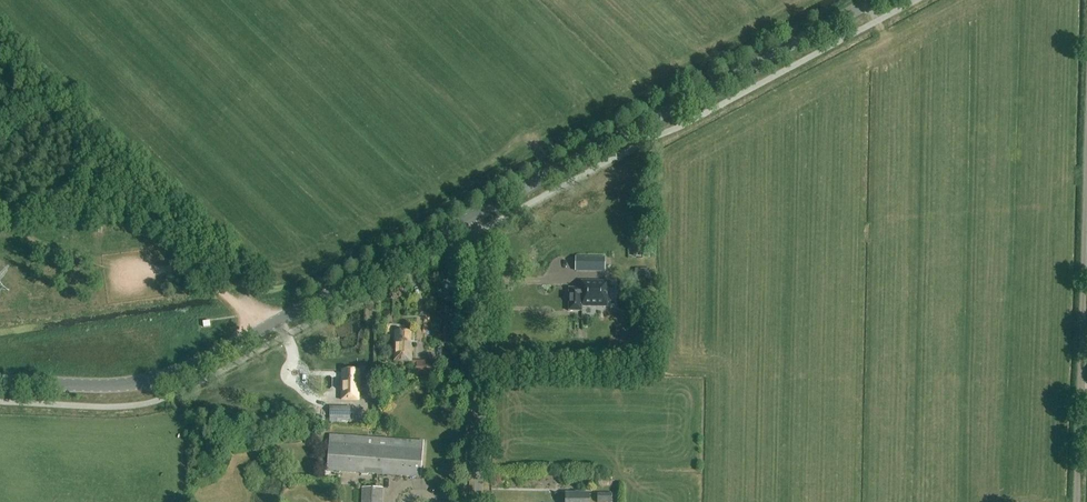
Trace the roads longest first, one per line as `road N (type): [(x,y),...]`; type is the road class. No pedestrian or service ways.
road 1 (tertiary): [(0,381),(107,387),(171,375),(471,218)]
road 2 (tertiary): [(471,218),(878,0)]
road 3 (track): [(1086,169),(1077,501)]
road 4 (track): [(272,325),(139,231),(116,226),(0,241)]
road 5 (unclassified): [(478,501),(484,252),(471,218)]

